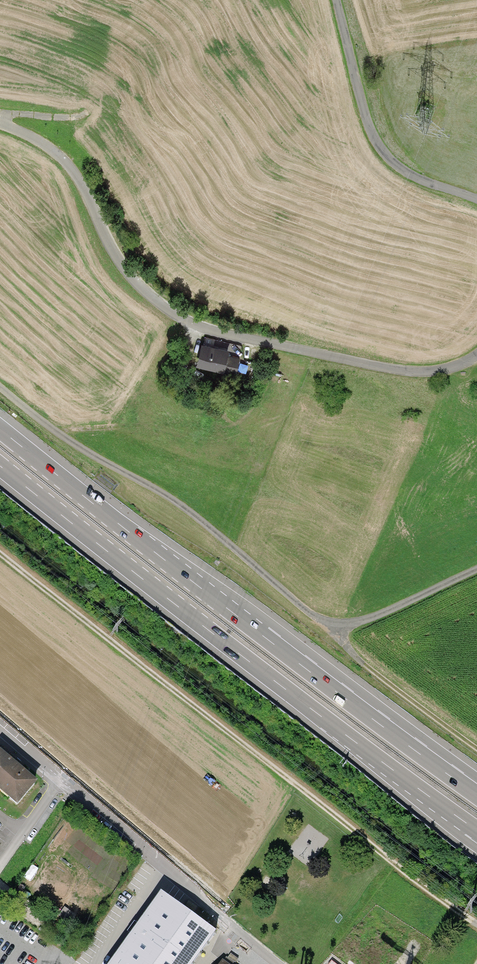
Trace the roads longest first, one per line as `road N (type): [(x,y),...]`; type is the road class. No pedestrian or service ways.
road 1 (track): [(0,557),(476,926)]
road 2 (motorway): [(476,794),(0,429)]
road 3 (motorway): [(0,467),(476,829)]
road 4 (unclassified): [(0,123),(66,162),(120,263),(186,320),(405,371),(448,369),(476,355)]
road 5 (unclassified): [(0,387),(79,447),(184,508),(323,620),(367,619),(476,569)]
road 6 (unclassified): [(58,780),(274,963)]
road 7 (unclassified): [(334,0),(379,153),(415,179),(476,200)]
road 8 (track): [(476,748),(364,664),(345,644),(342,623)]

